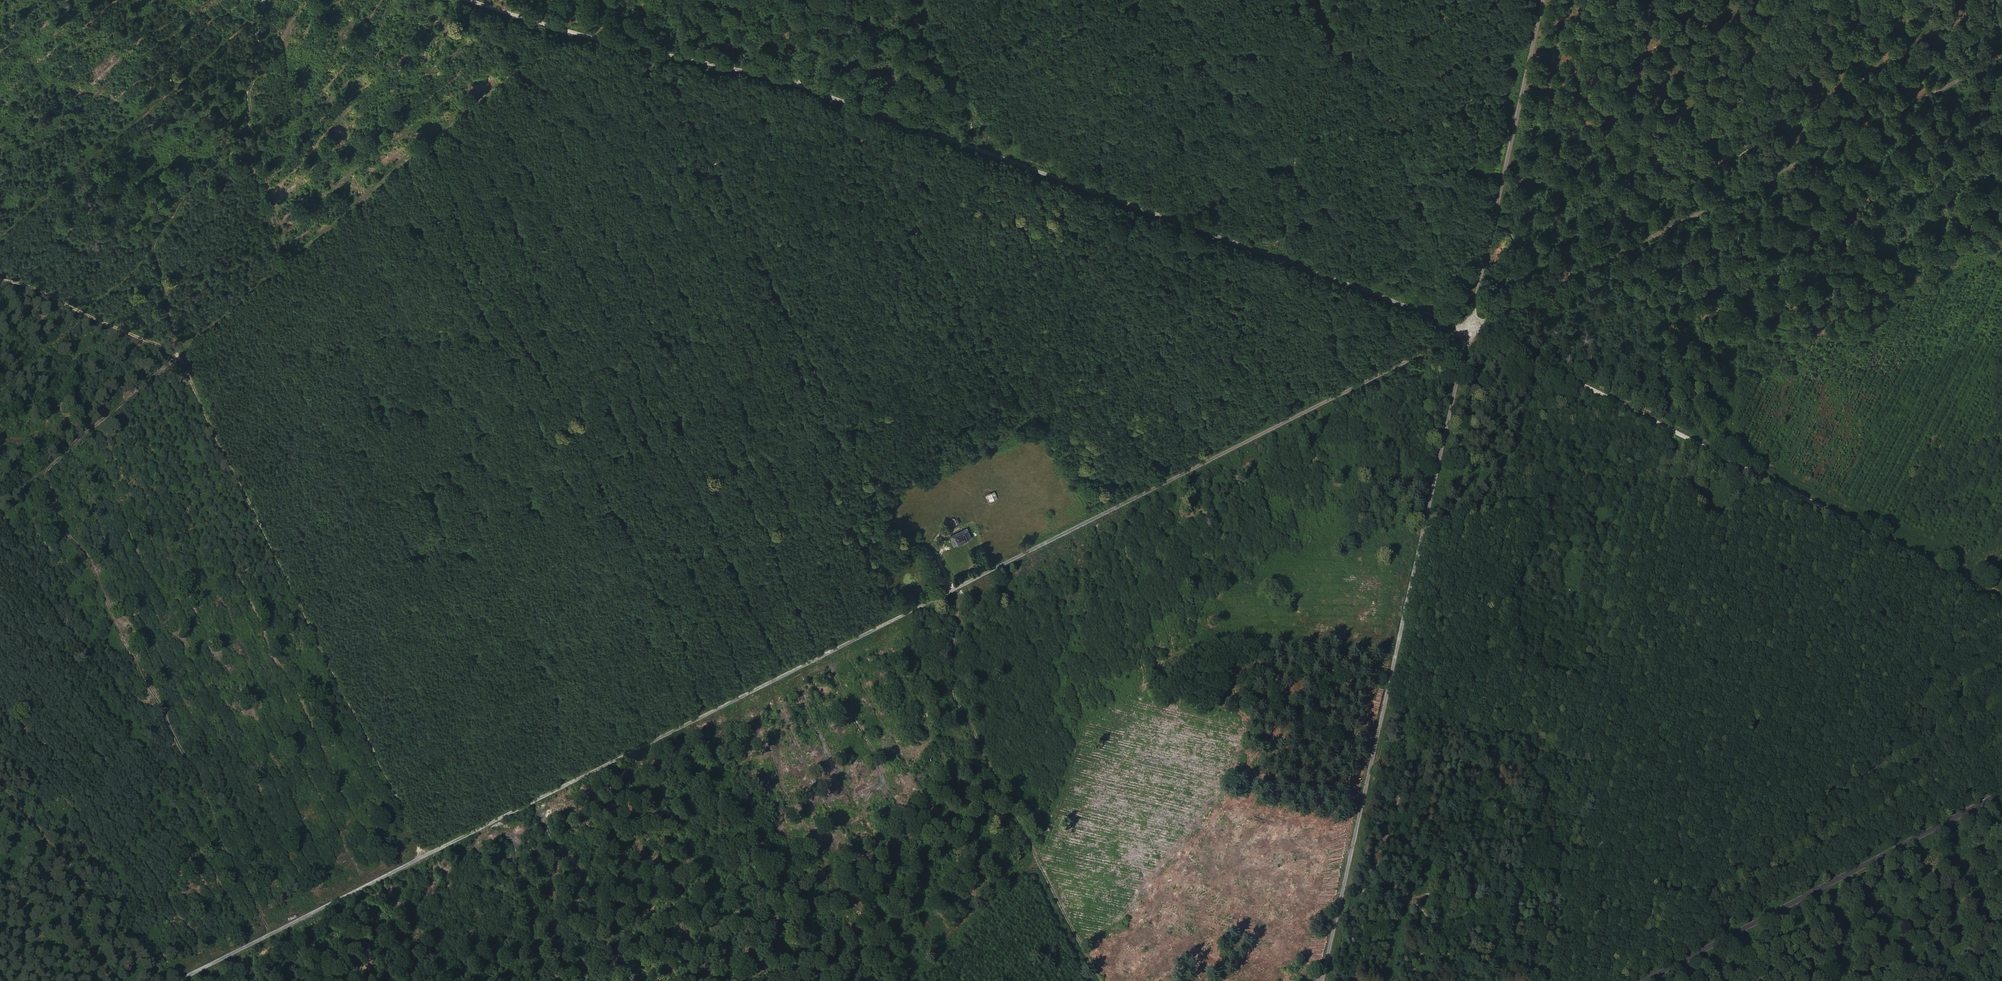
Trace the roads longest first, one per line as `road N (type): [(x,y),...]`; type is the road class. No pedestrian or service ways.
road 1 (track): [(804,86),(1474,326)]
road 2 (track): [(1474,326),(1323,980)]
road 3 (track): [(425,856),(957,589)]
road 4 (track): [(1474,326),(2001,600)]
road 5 (track): [(1474,326),(2001,56)]
road 6 (track): [(957,589),(1474,326)]
road 7 (track): [(425,856),(178,355)]
road 8 (track): [(957,589),(950,687),(1099,980)]
road 9 (unclassified): [(2001,794),(1647,980)]
road 10 (track): [(1474,326),(1545,0)]
road 11 (track): [(181,980),(425,856)]
road 12 (track): [(178,355),(27,285),(0,280)]
road 13 (track): [(467,0),(646,50)]
road 14 (track): [(646,50),(804,86)]
road 15 (track): [(867,475),(957,589)]

